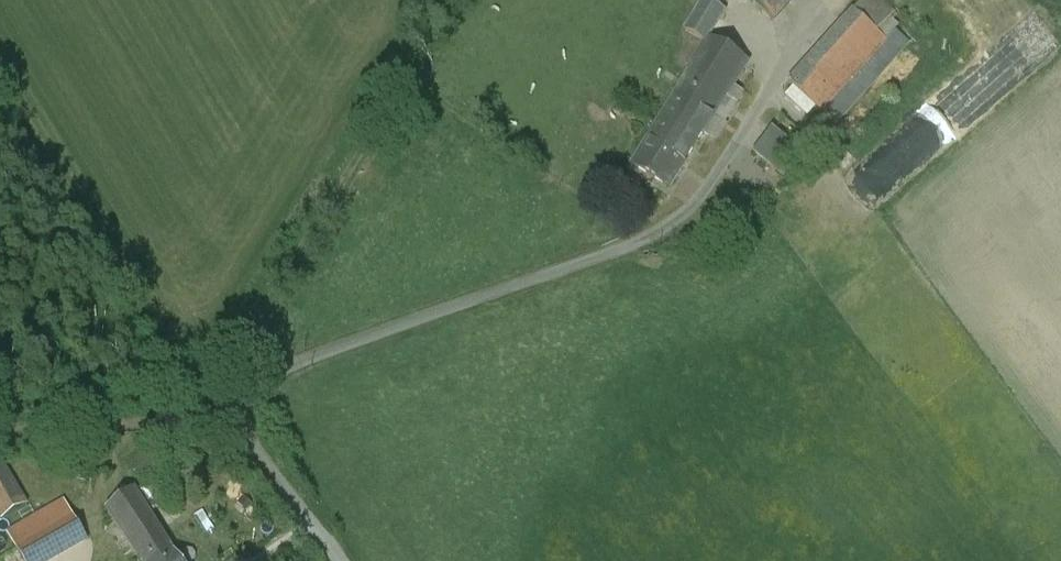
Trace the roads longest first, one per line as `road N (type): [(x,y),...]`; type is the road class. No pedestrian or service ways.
road 1 (track): [(0,430),(195,419),(222,393),(236,354),(452,0)]
road 2 (residential): [(222,393),(353,560)]

